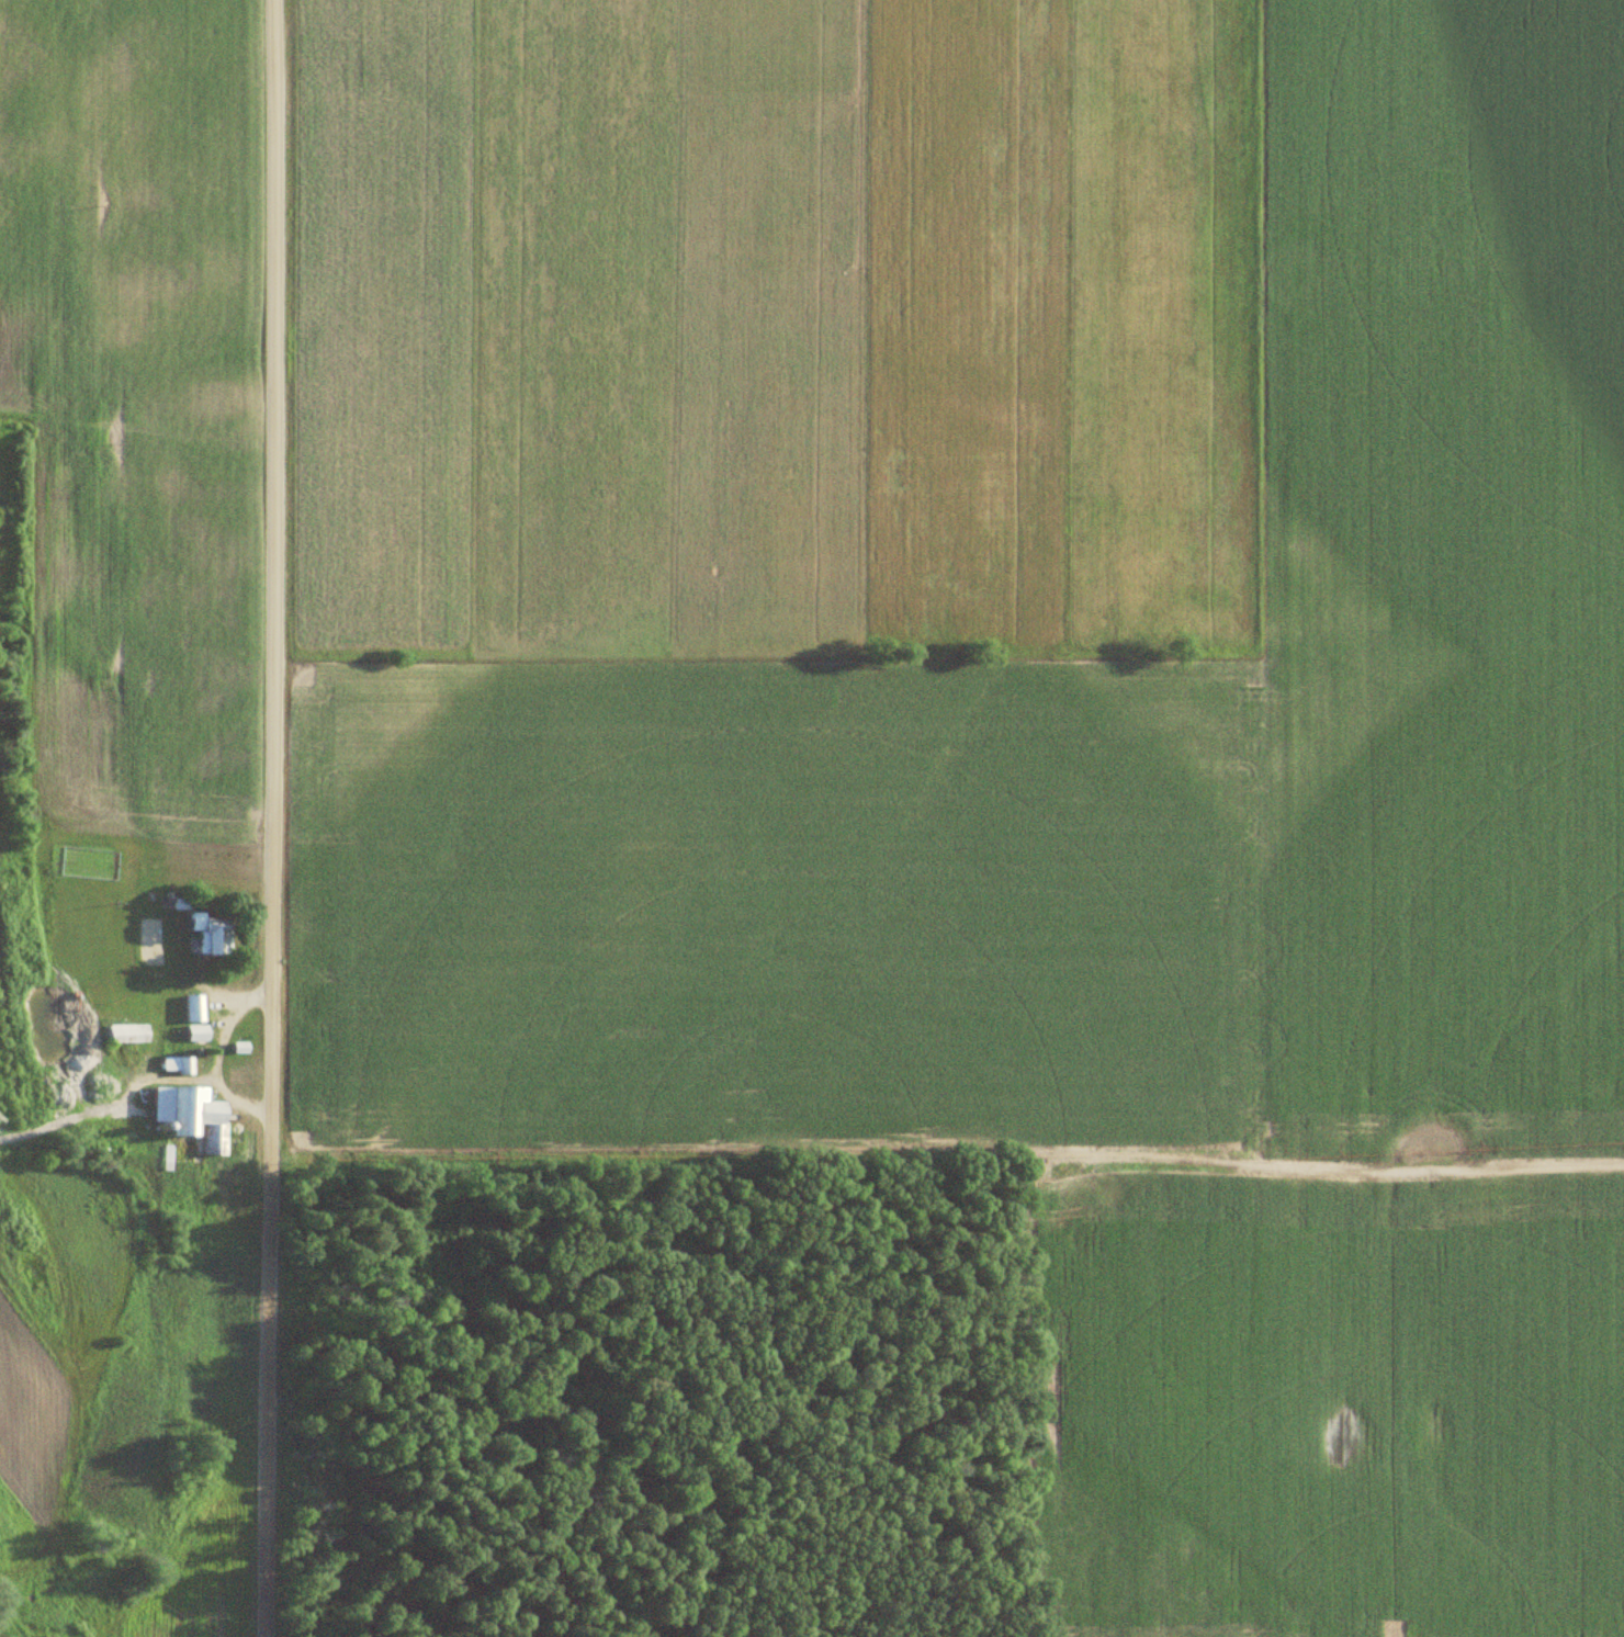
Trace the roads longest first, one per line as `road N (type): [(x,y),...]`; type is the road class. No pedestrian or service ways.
road 1 (residential): [(262,1636),(271,1138),(272,0)]

